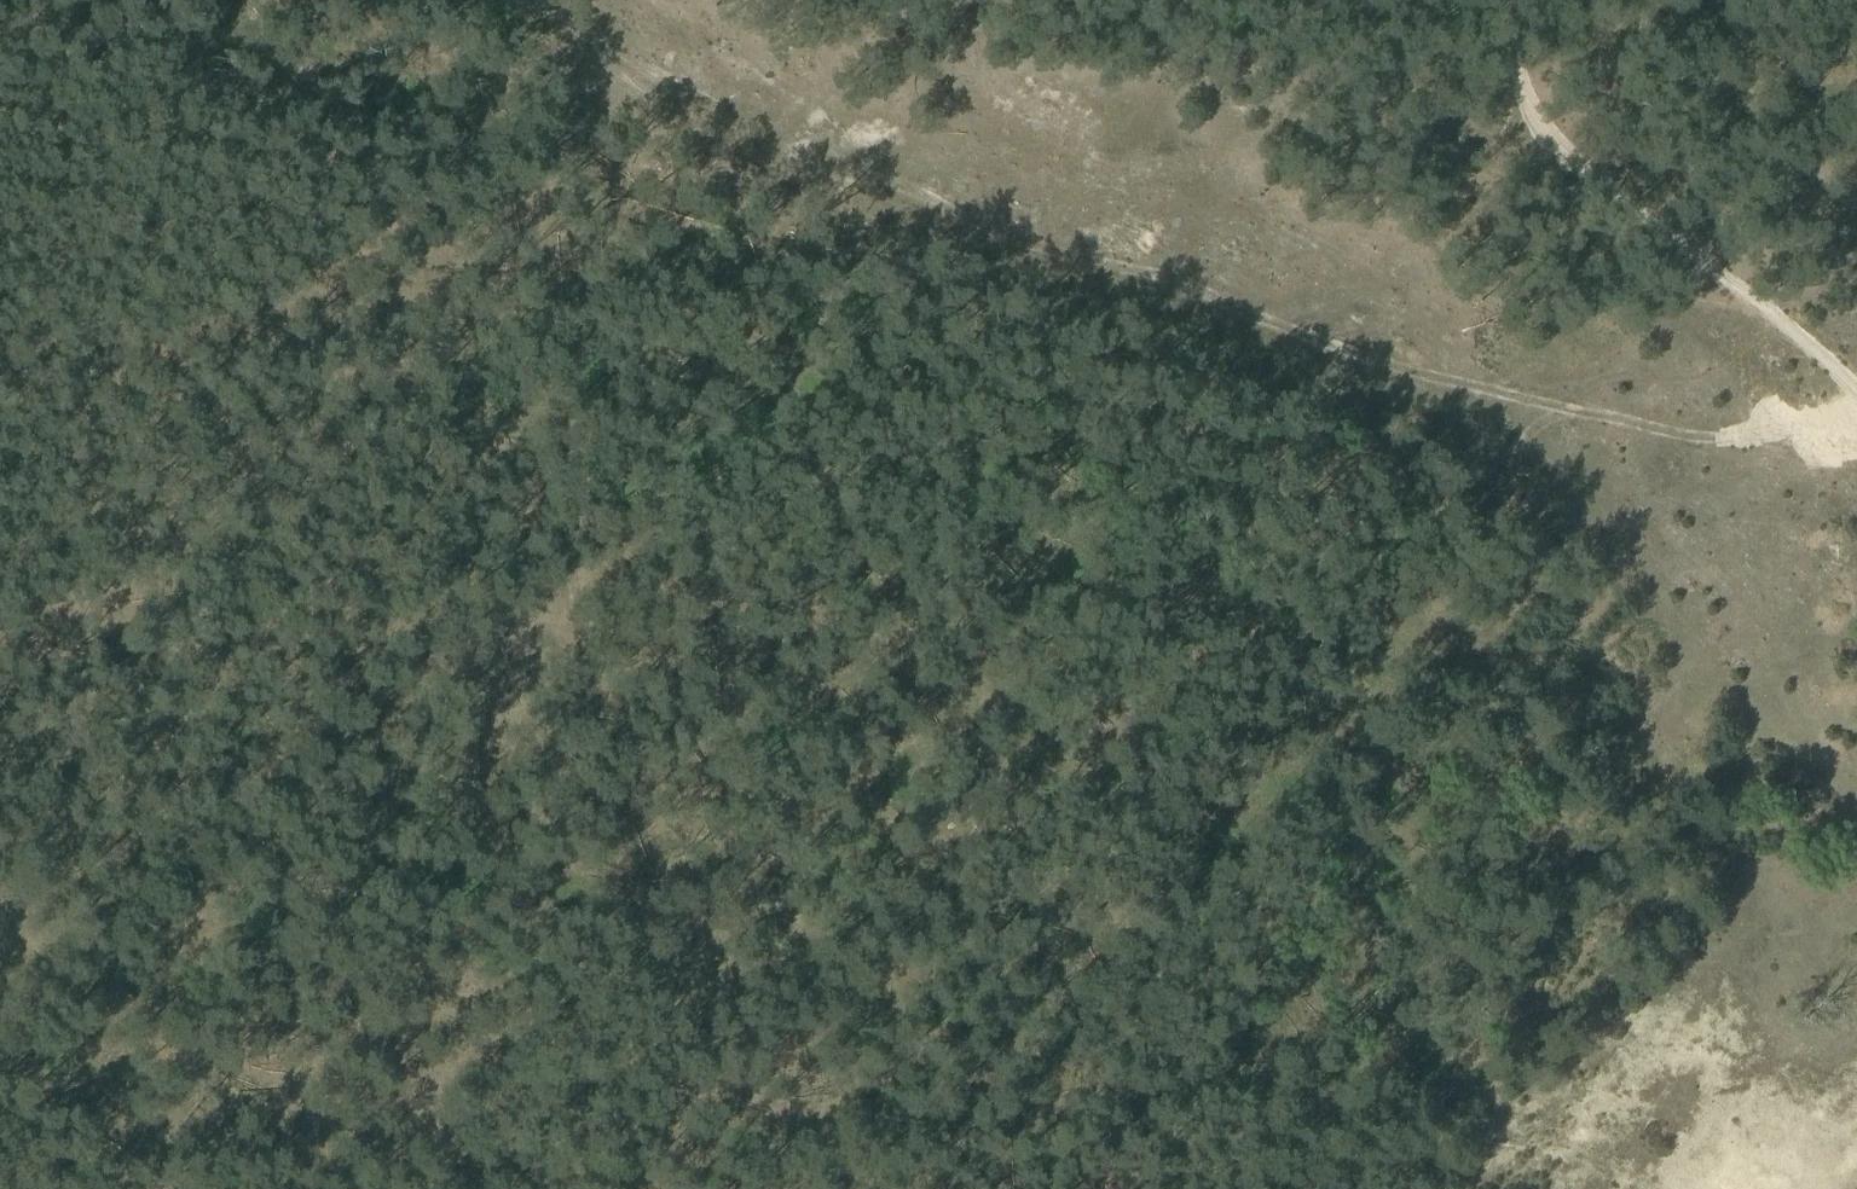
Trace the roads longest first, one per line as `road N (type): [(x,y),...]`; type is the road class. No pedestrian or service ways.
road 1 (track): [(1856,390),(1812,345),(1576,159),(1524,100),(1506,0)]

